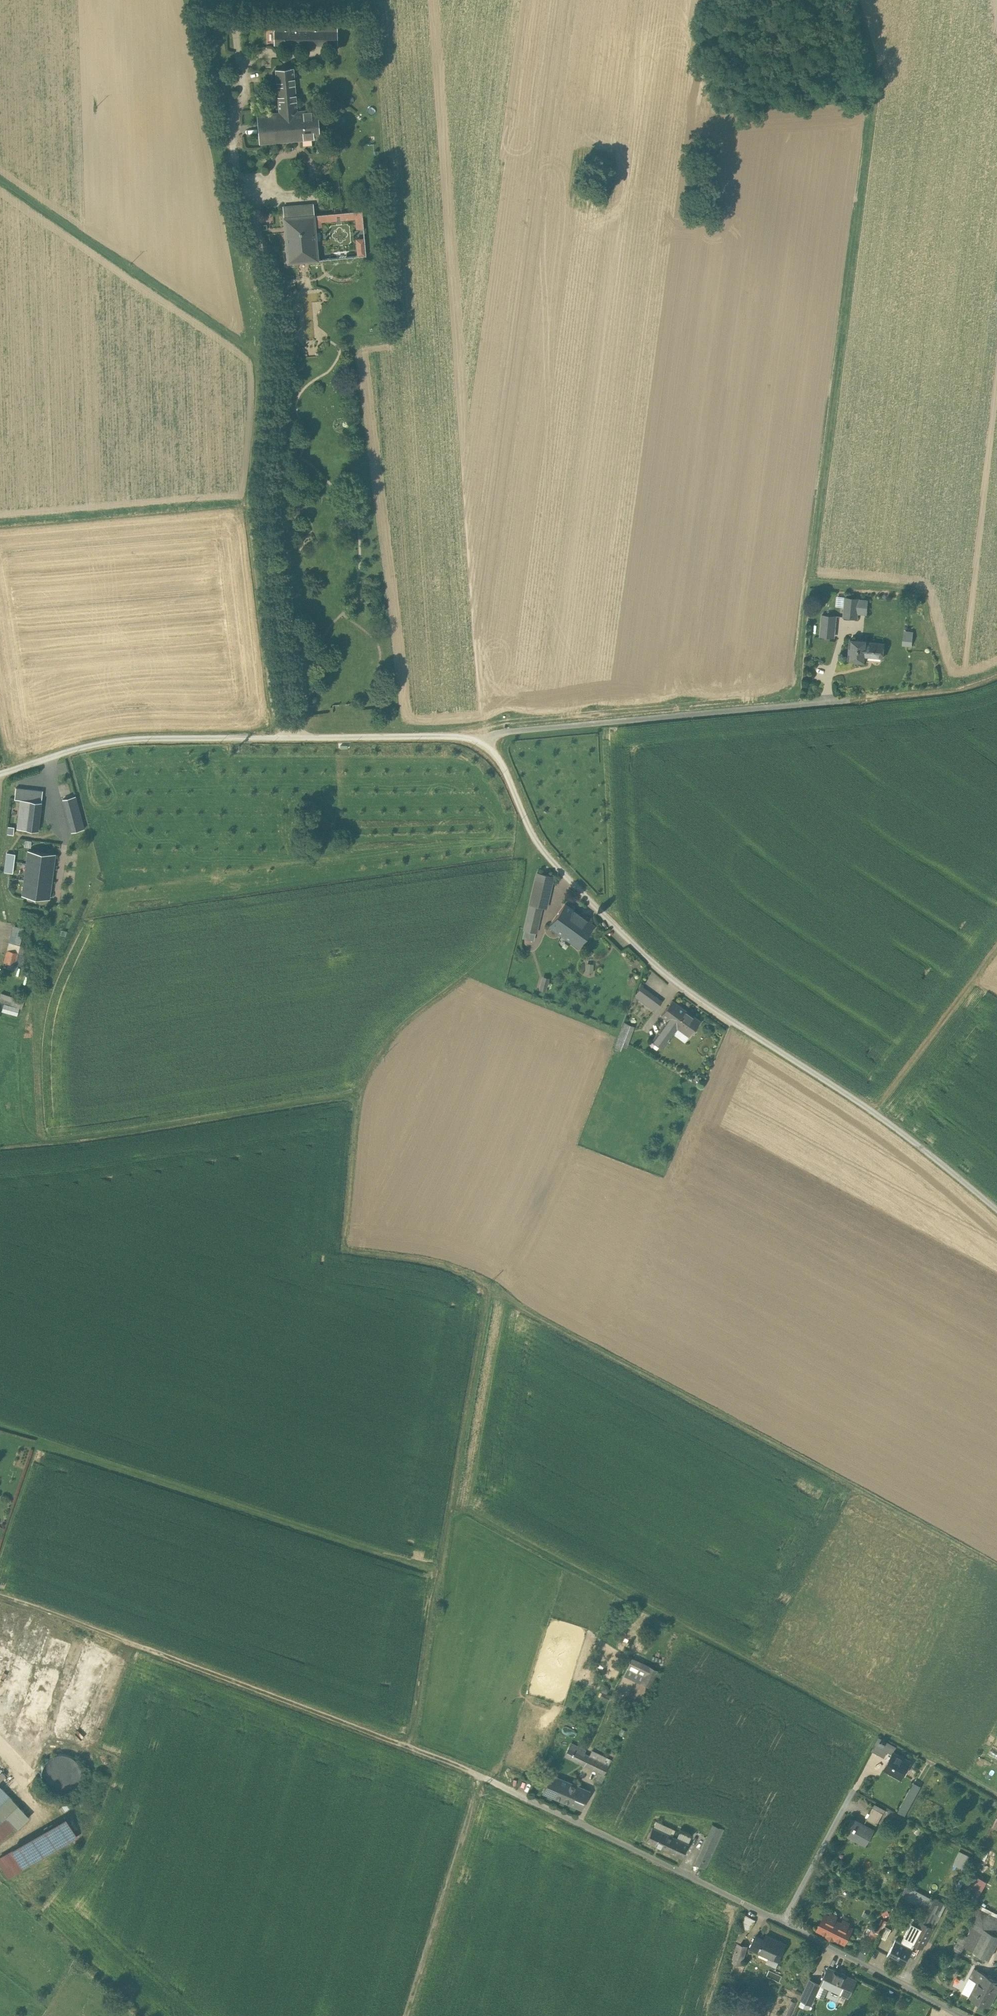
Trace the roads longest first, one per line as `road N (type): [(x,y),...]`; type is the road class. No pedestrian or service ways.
road 1 (unclassified): [(996,1210),(874,1112),(673,979),(555,864),(530,832),(503,764),(482,744)]
road 2 (track): [(793,706),(873,93)]
road 3 (track): [(452,1502),(972,1782)]
road 4 (residential): [(963,2015),(480,1774)]
road 5 (track): [(480,1774),(0,1593)]
road 6 (unclassified): [(482,744),(459,737),(131,739),(0,774)]
road 7 (track): [(407,1745),(488,1290)]
road 8 (track): [(280,738),(254,507),(263,366)]
road 9 (track): [(263,366),(213,156),(191,0)]
road 10 (unclassified): [(482,744),(499,733),(846,701)]
road 11 (track): [(263,366),(249,348),(0,181)]
road 12 (track): [(480,1774),(405,2015)]
road 13 (track): [(874,1112),(996,947)]
road 14 (track): [(846,701),(948,693),(996,677)]

